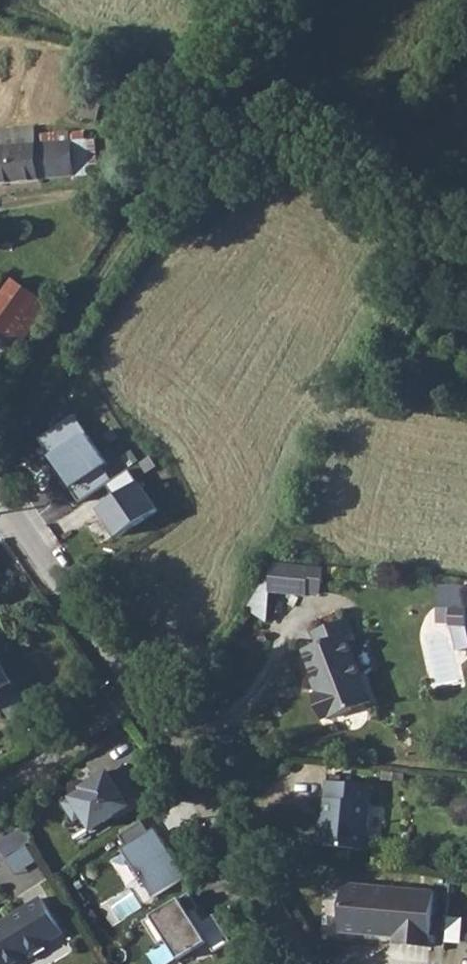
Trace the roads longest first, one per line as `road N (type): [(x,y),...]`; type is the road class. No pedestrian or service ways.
road 1 (unclassified): [(0,502),(229,857),(309,963)]
road 2 (track): [(0,426),(263,0)]
road 3 (track): [(129,701),(0,783)]

